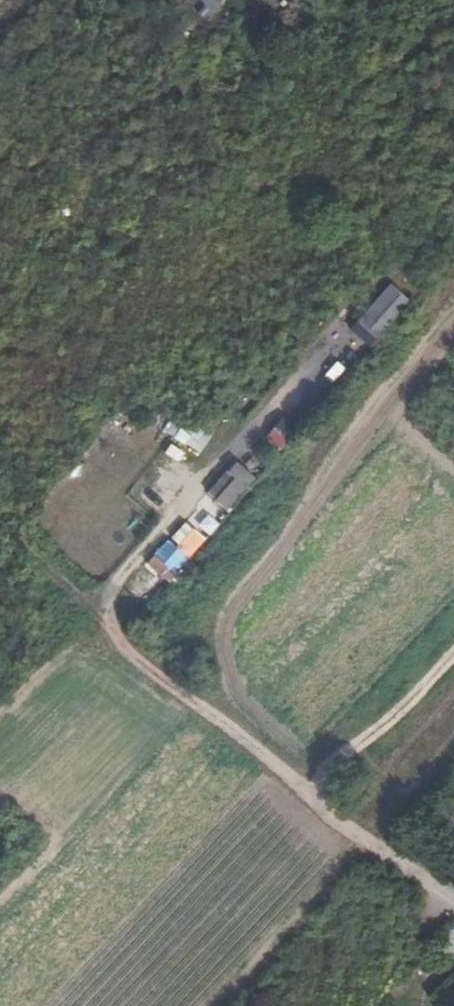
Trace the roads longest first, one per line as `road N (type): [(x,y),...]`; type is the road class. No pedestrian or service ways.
road 1 (track): [(0,527),(124,646),(261,748),(337,818),(392,849)]
road 2 (track): [(297,782),(400,710),(453,652)]

